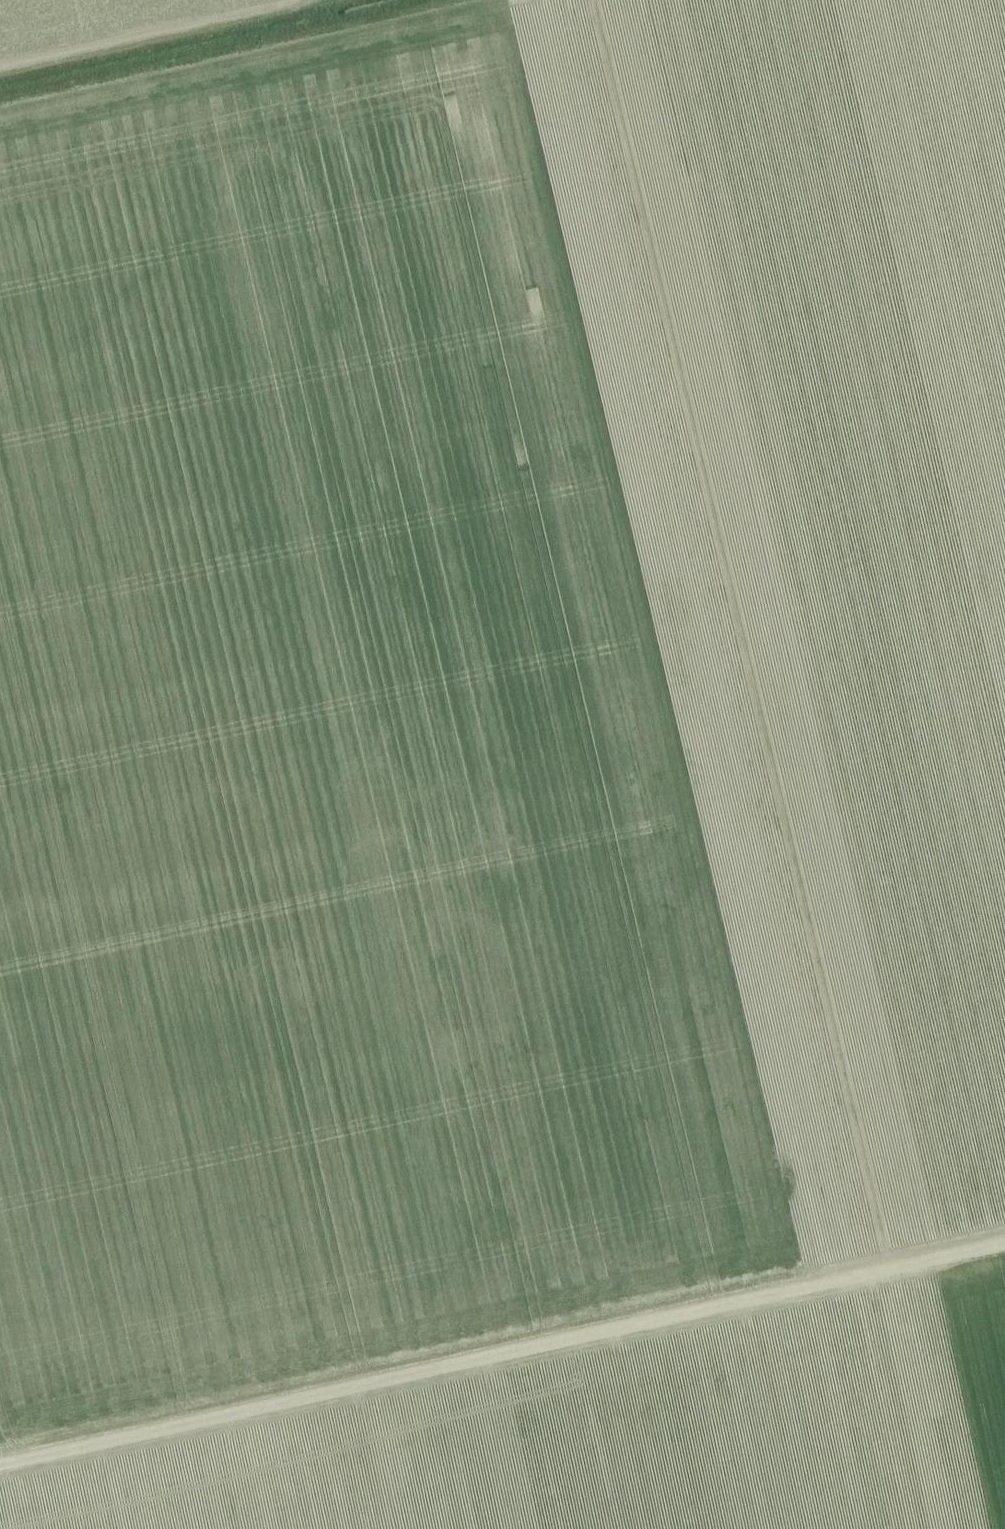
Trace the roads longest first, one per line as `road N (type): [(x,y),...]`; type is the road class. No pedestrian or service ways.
road 1 (track): [(1004,1248),(0,1470)]

